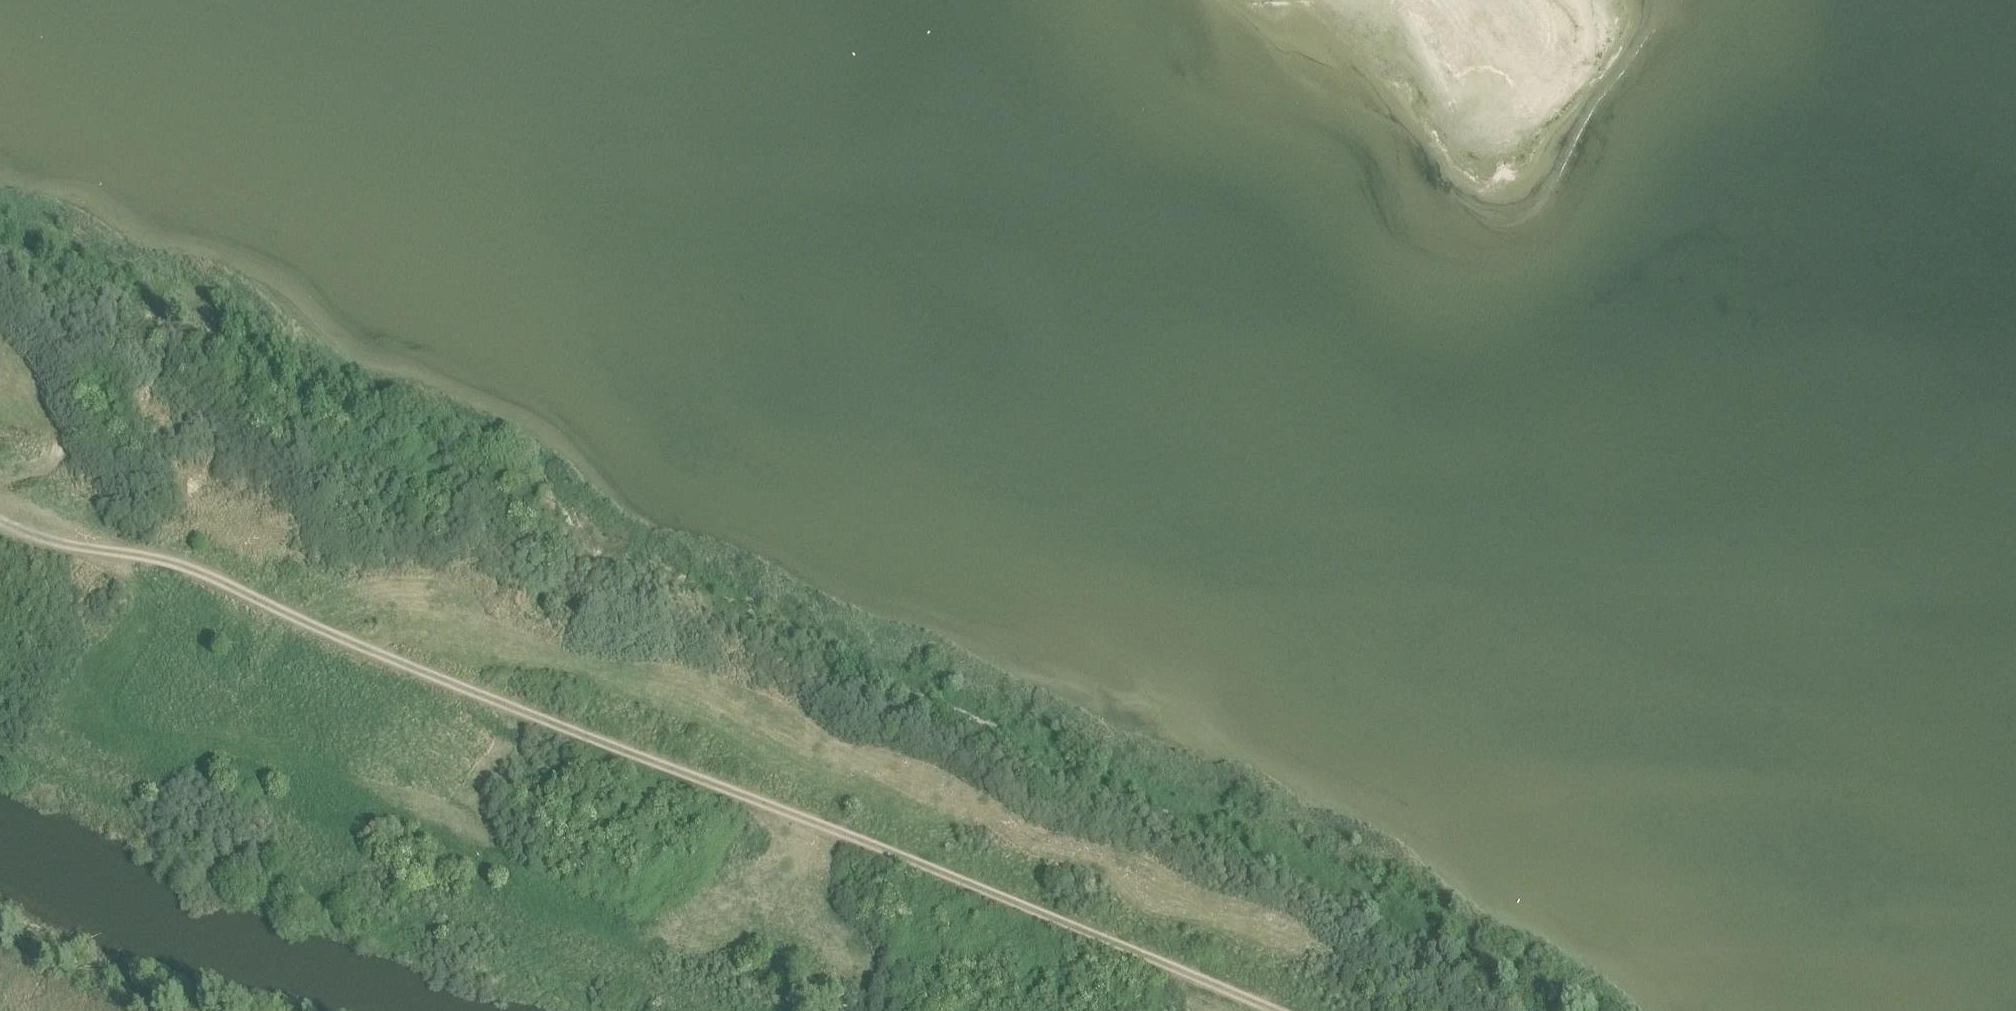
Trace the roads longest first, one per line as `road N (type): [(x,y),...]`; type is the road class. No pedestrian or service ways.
road 1 (track): [(1269,1010),(376,653),(213,576),(158,558),(86,551),(0,520)]

